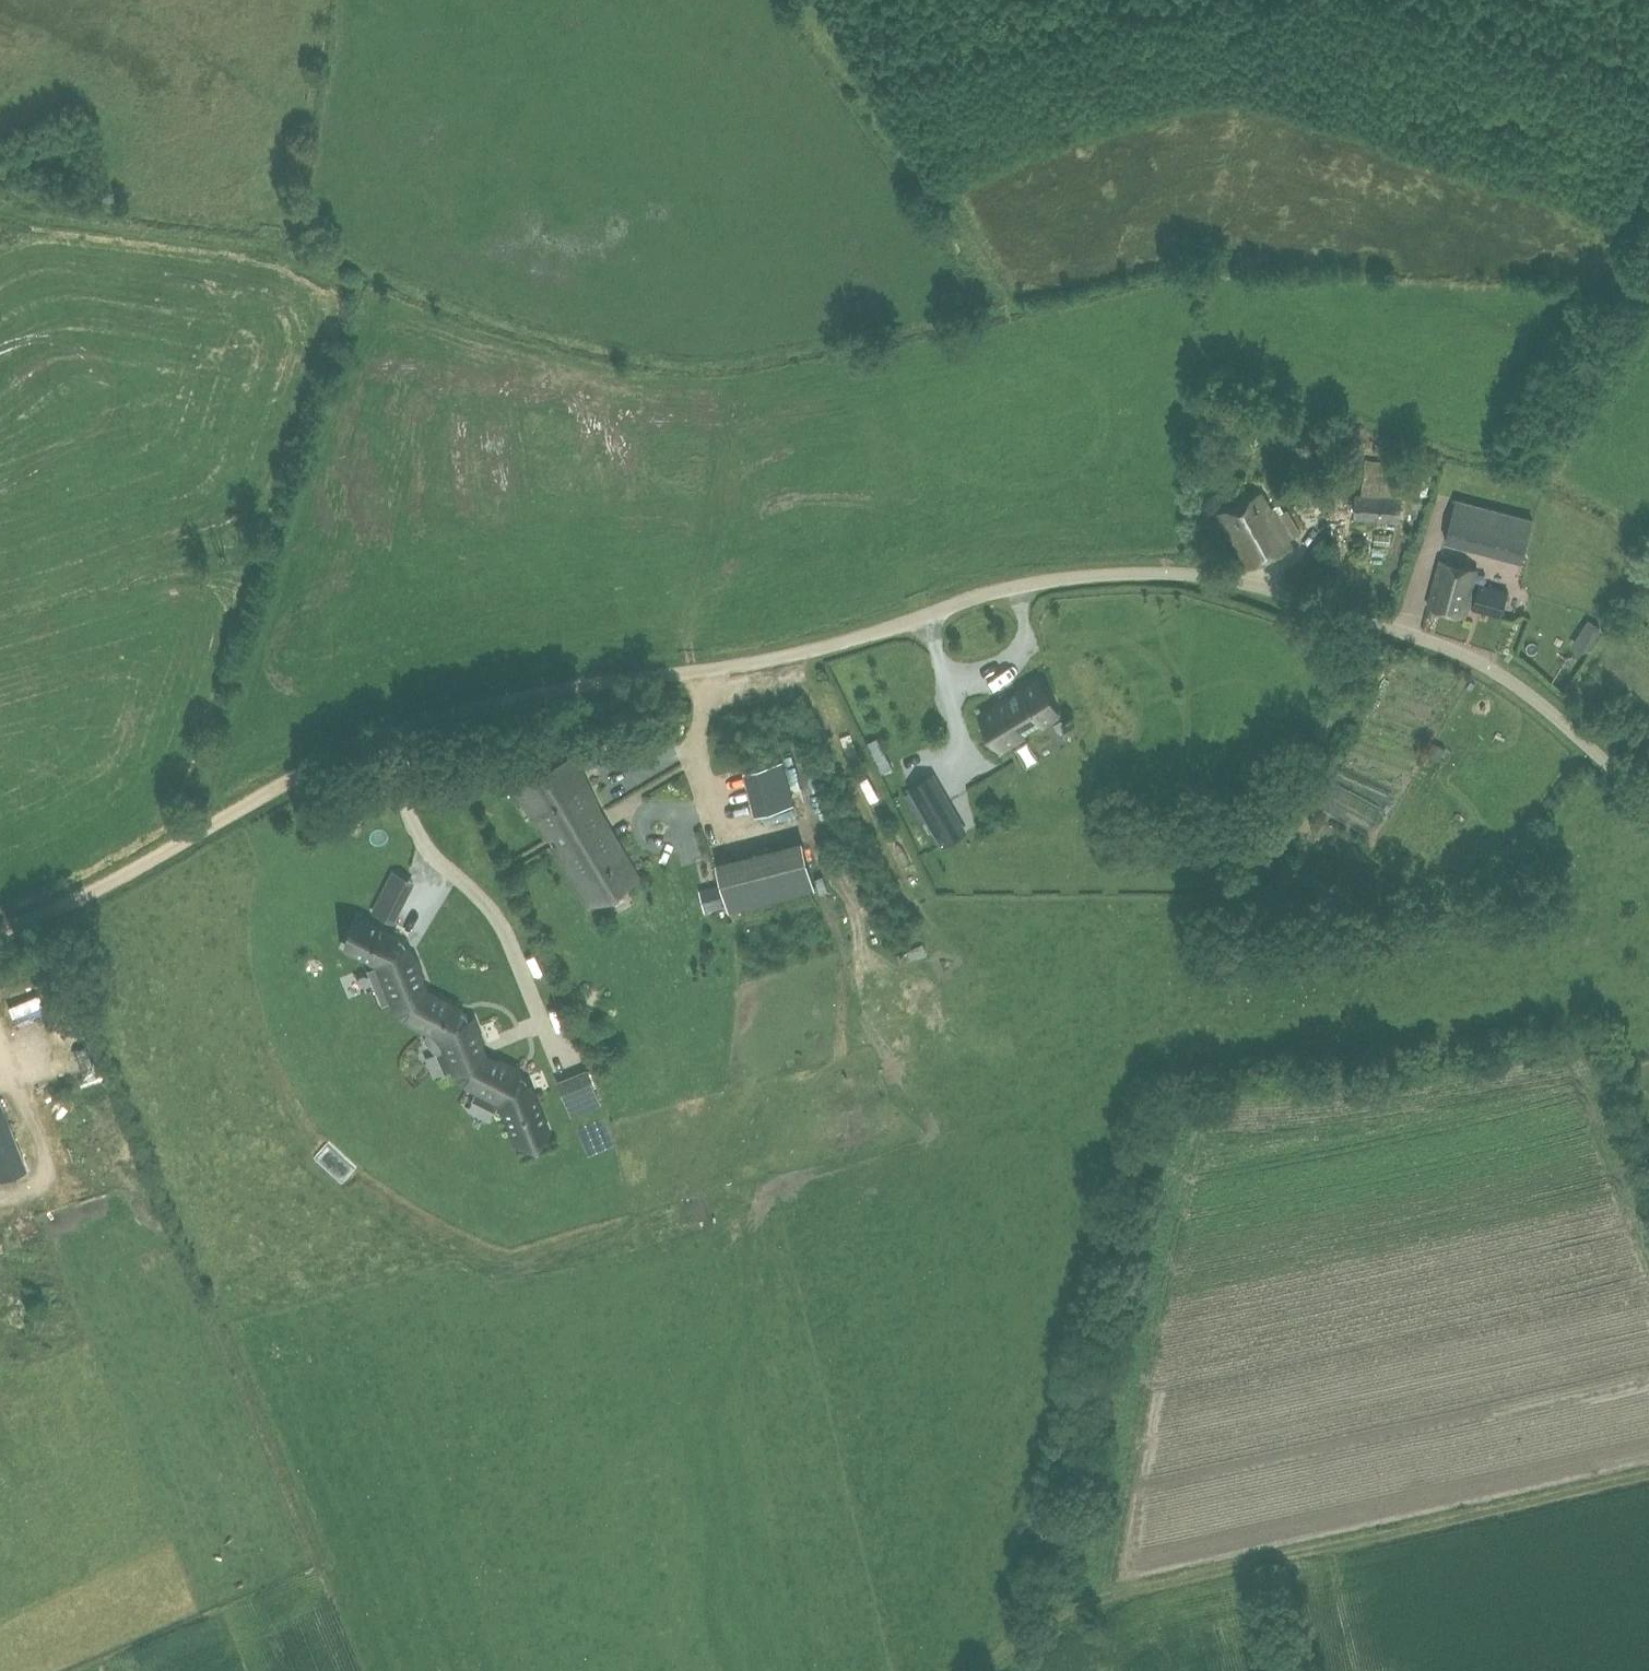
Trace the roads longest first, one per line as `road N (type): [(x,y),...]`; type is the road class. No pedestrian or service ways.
road 1 (unclassified): [(1648,805),(1519,685),(1472,656),(1309,598),(1228,581),(1145,571),(1055,579),(810,648)]
road 2 (track): [(0,930),(83,898),(292,775),(422,717),(810,648)]
road 3 (track): [(978,1670),(1008,1643),(1075,1604),(1648,1475)]

